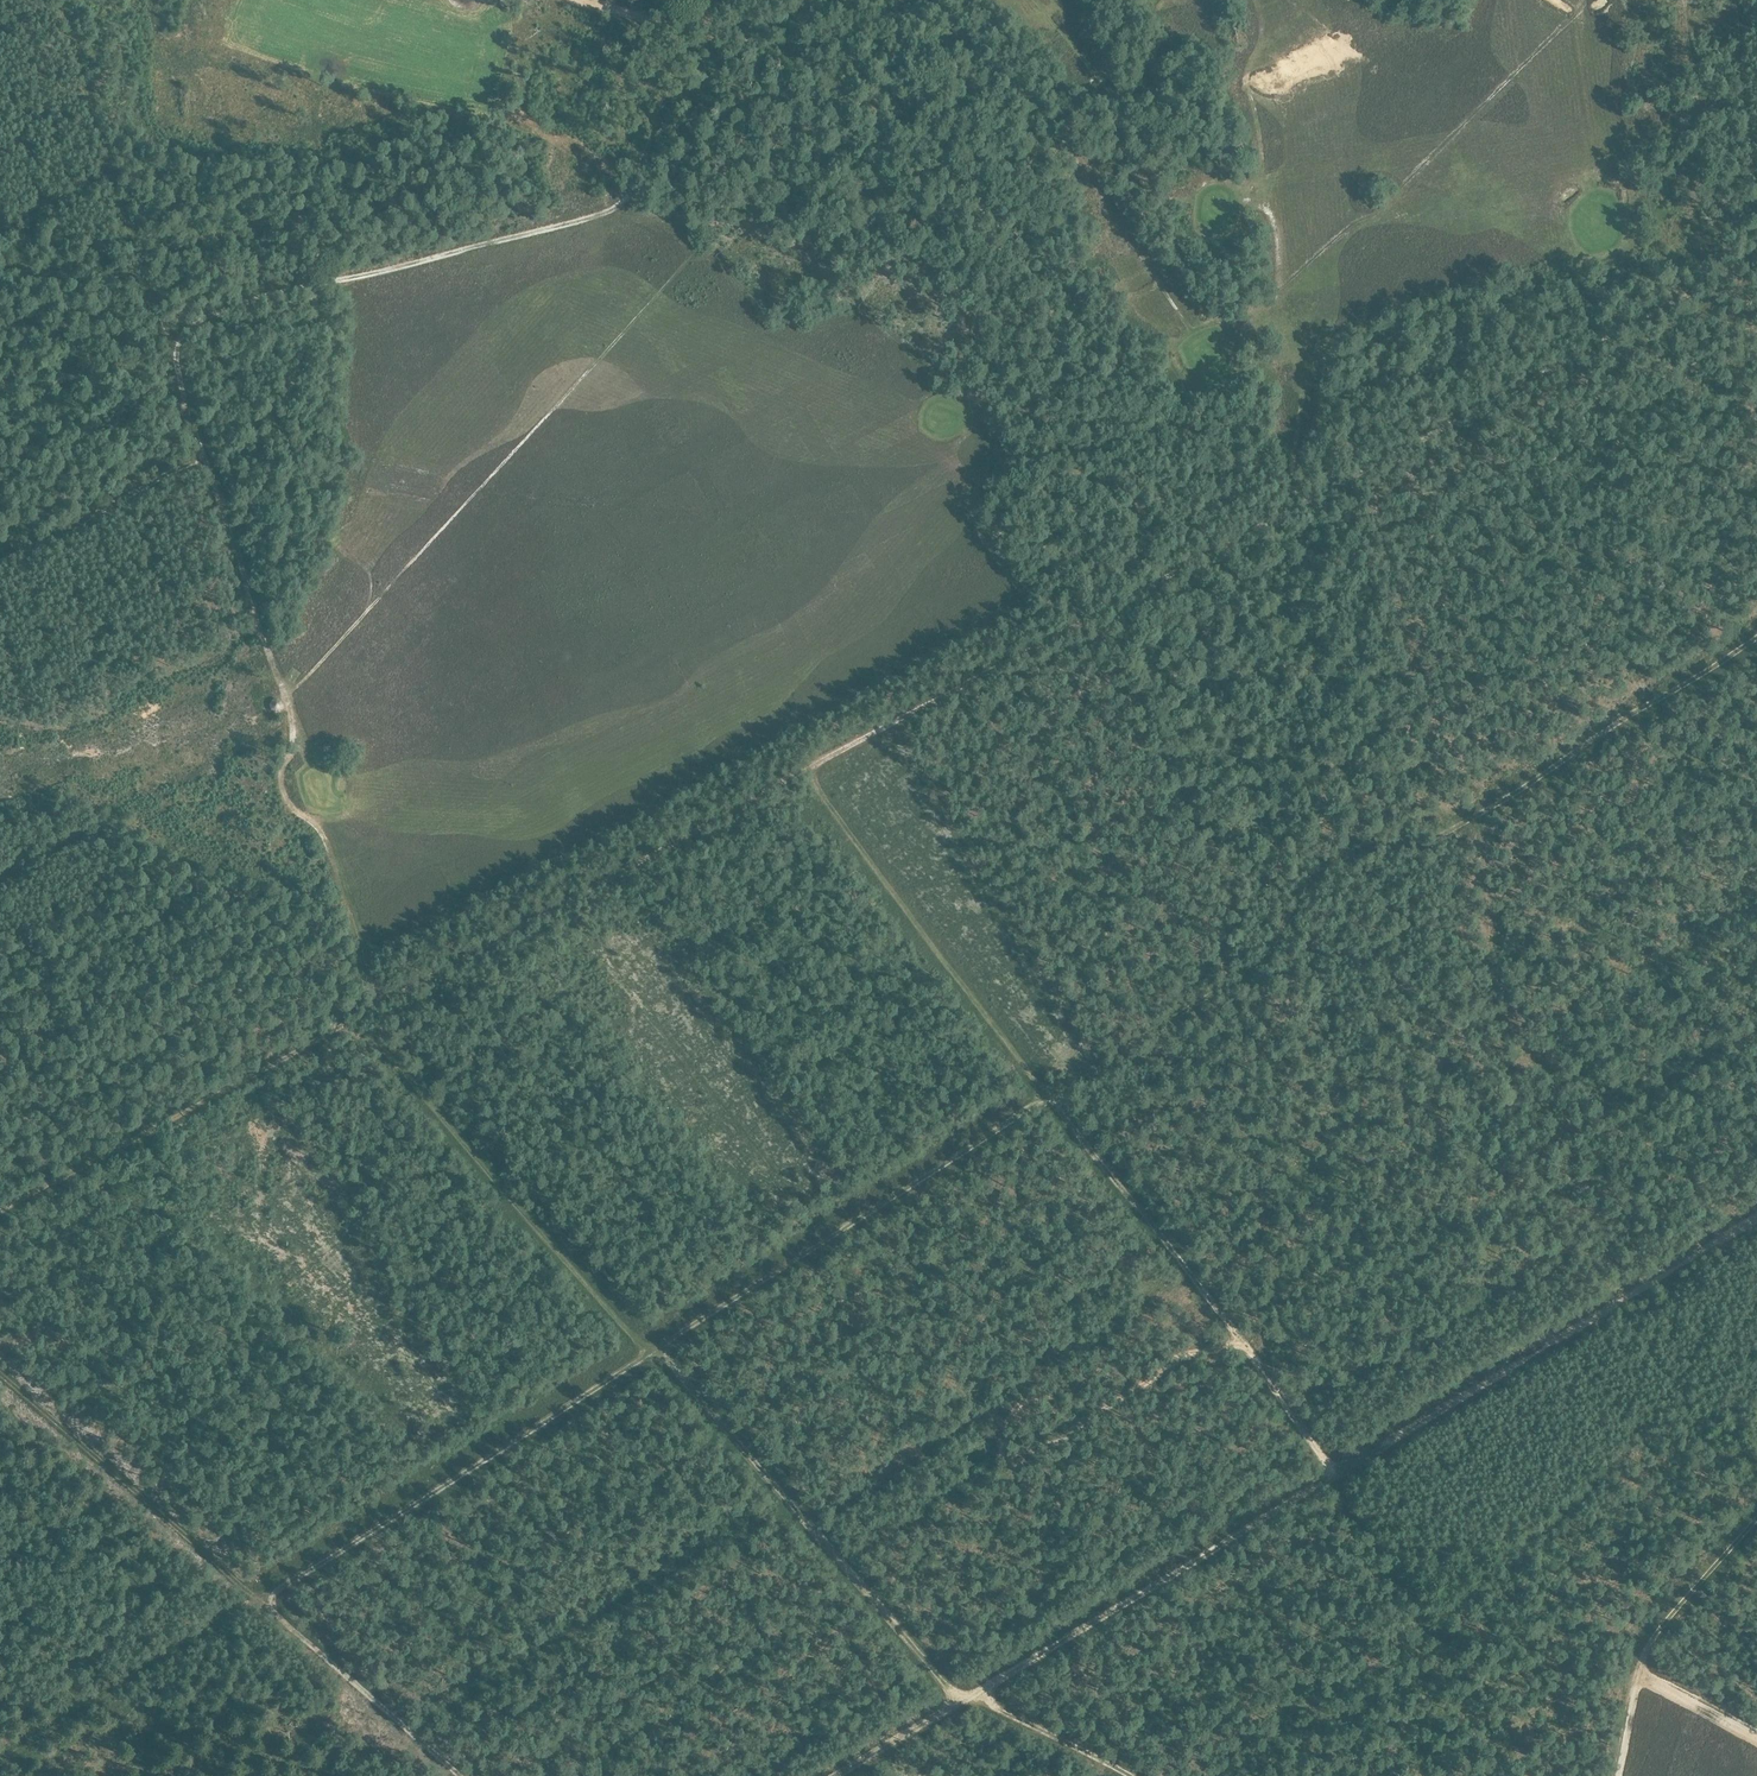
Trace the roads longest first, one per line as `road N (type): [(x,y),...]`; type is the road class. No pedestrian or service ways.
road 1 (track): [(0,1209),(1756,256)]
road 2 (track): [(253,1594),(647,1339),(1245,973),(1326,863),(1391,841),(1447,835),(1756,635)]
road 3 (track): [(343,1023),(390,1057),(647,1339),(945,1686),(1126,1775)]
road 4 (track): [(838,1775),(1756,1217)]
road 5 (track): [(56,0),(291,722),(293,752),(278,771),(284,798),(320,828),(380,1003)]
road 6 (track): [(803,1515),(864,1496),(1092,1341),(1113,1314),(1149,1224),(818,793),(816,764)]
road 7 (track): [(694,0),(631,195),(618,208),(239,302),(167,339)]
road 8 (track): [(1149,1224),(1334,1475)]
road 9 (track): [(0,1763),(253,1594)]
road 10 (track): [(1730,0),(1756,210)]
road 11 (track): [(1637,1677),(1654,1636),(1756,1520)]
road 12 (track): [(1756,1740),(1637,1677)]

